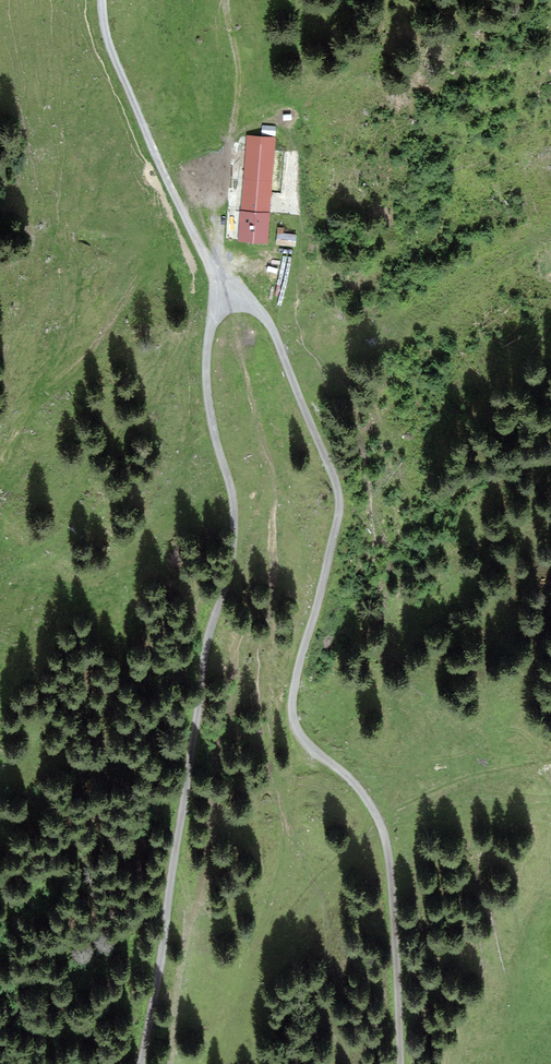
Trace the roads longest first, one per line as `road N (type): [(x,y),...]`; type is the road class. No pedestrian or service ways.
road 1 (unclassified): [(400,1063),(386,845),(356,786),(304,738),(292,702),(338,491),(266,316),(244,304),(228,304),(209,330),(209,410),(231,490),(233,548),(205,654),(140,1063)]
road 2 (track): [(102,0),(113,53),(228,304)]

